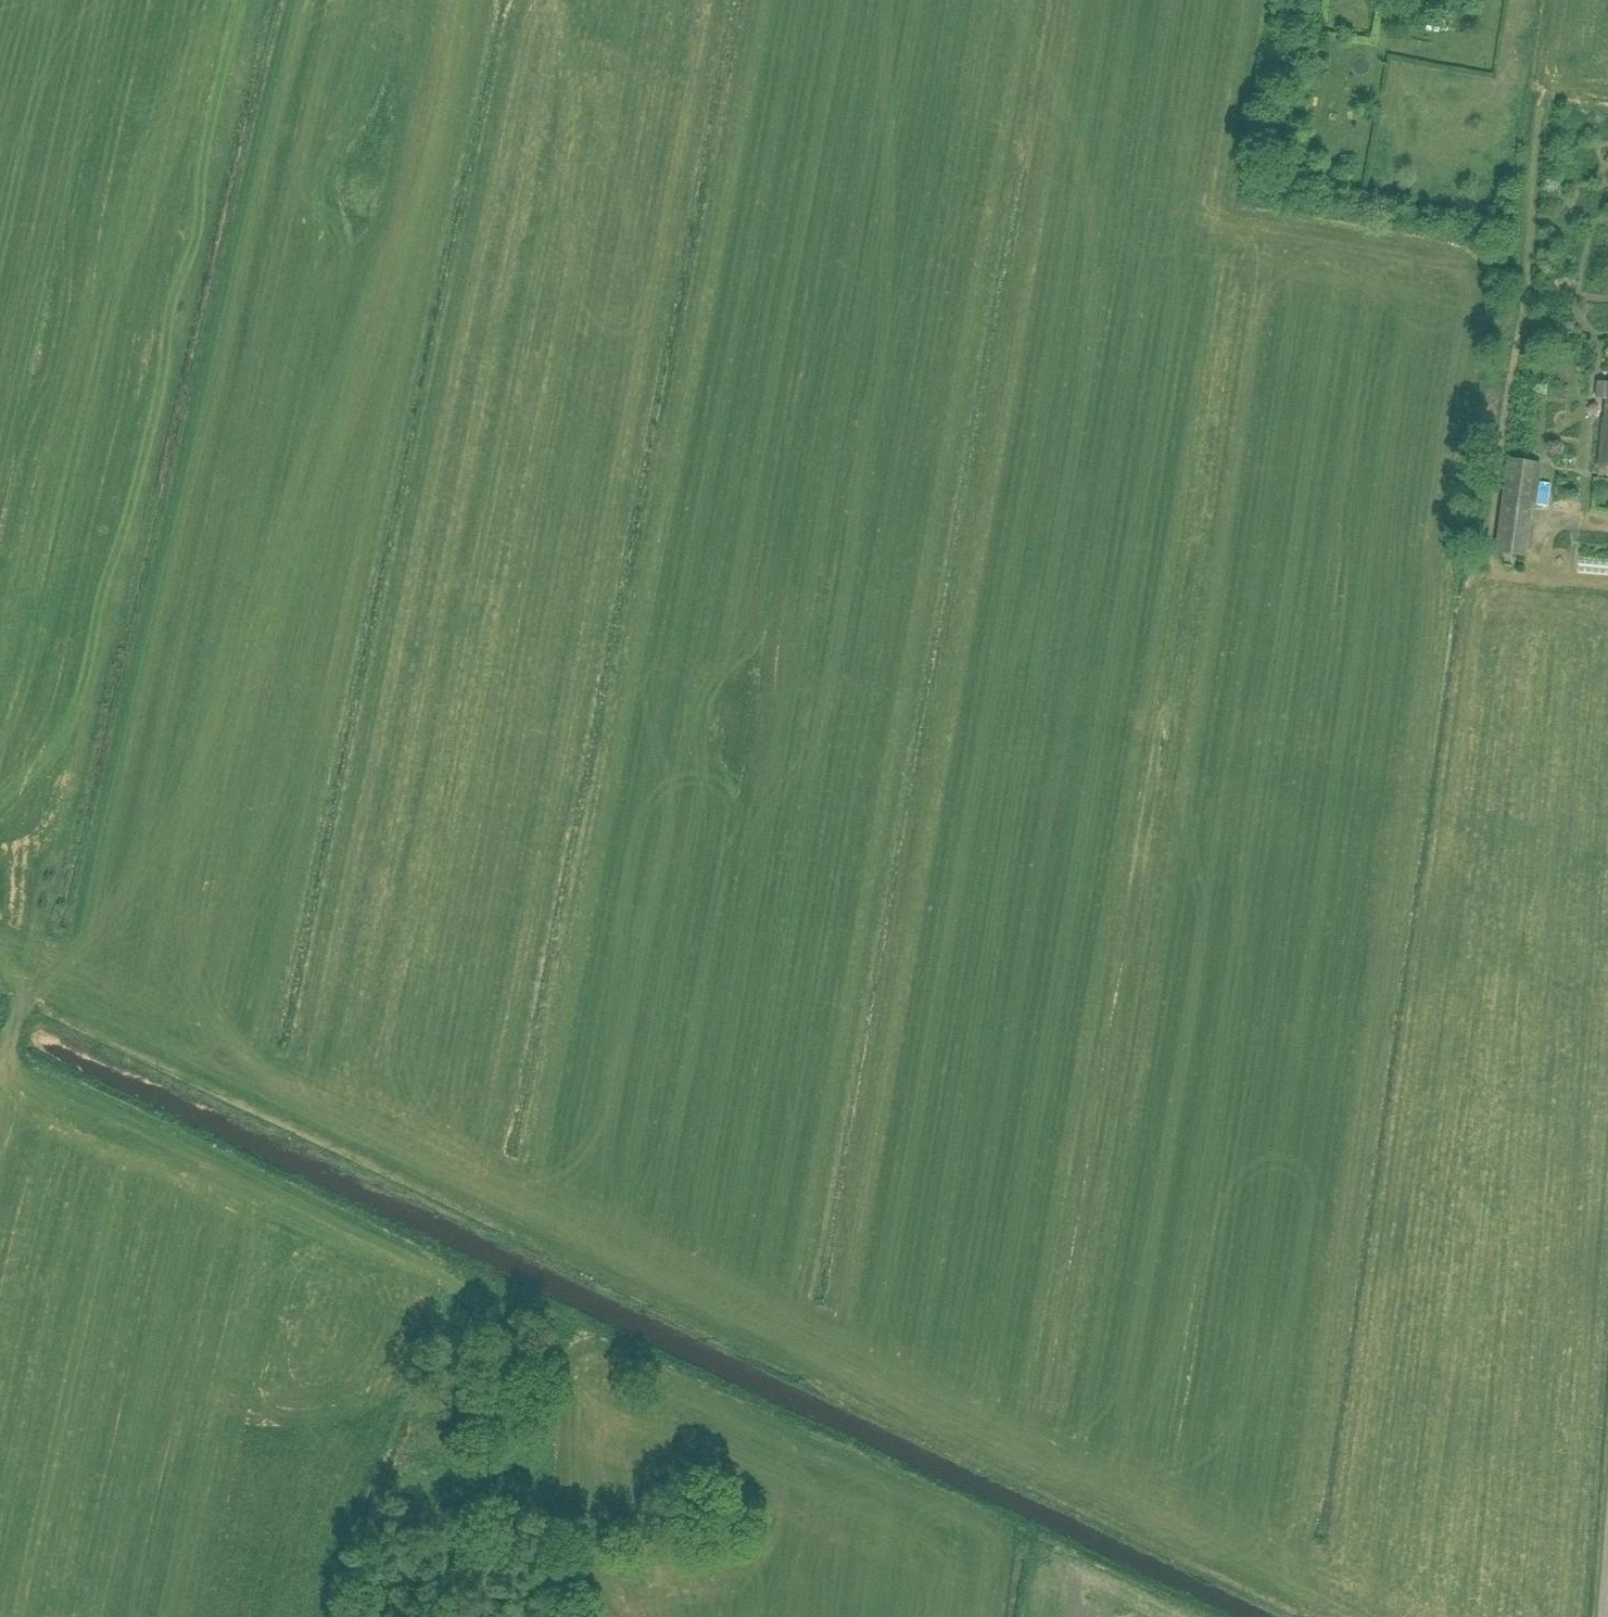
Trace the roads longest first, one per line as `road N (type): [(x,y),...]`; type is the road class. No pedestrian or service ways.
road 1 (track): [(0,1127),(252,0)]

